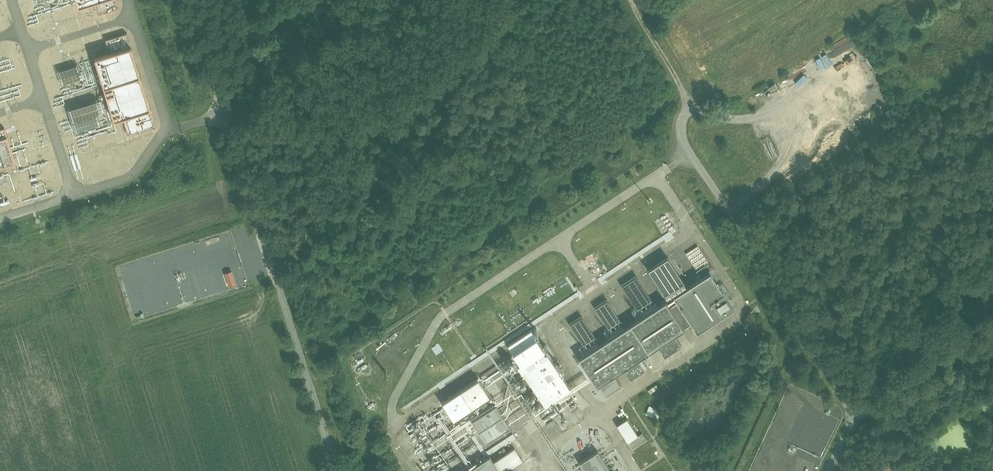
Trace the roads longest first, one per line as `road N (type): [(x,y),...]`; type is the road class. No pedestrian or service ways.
road 1 (unclassified): [(336,470),(187,0)]

